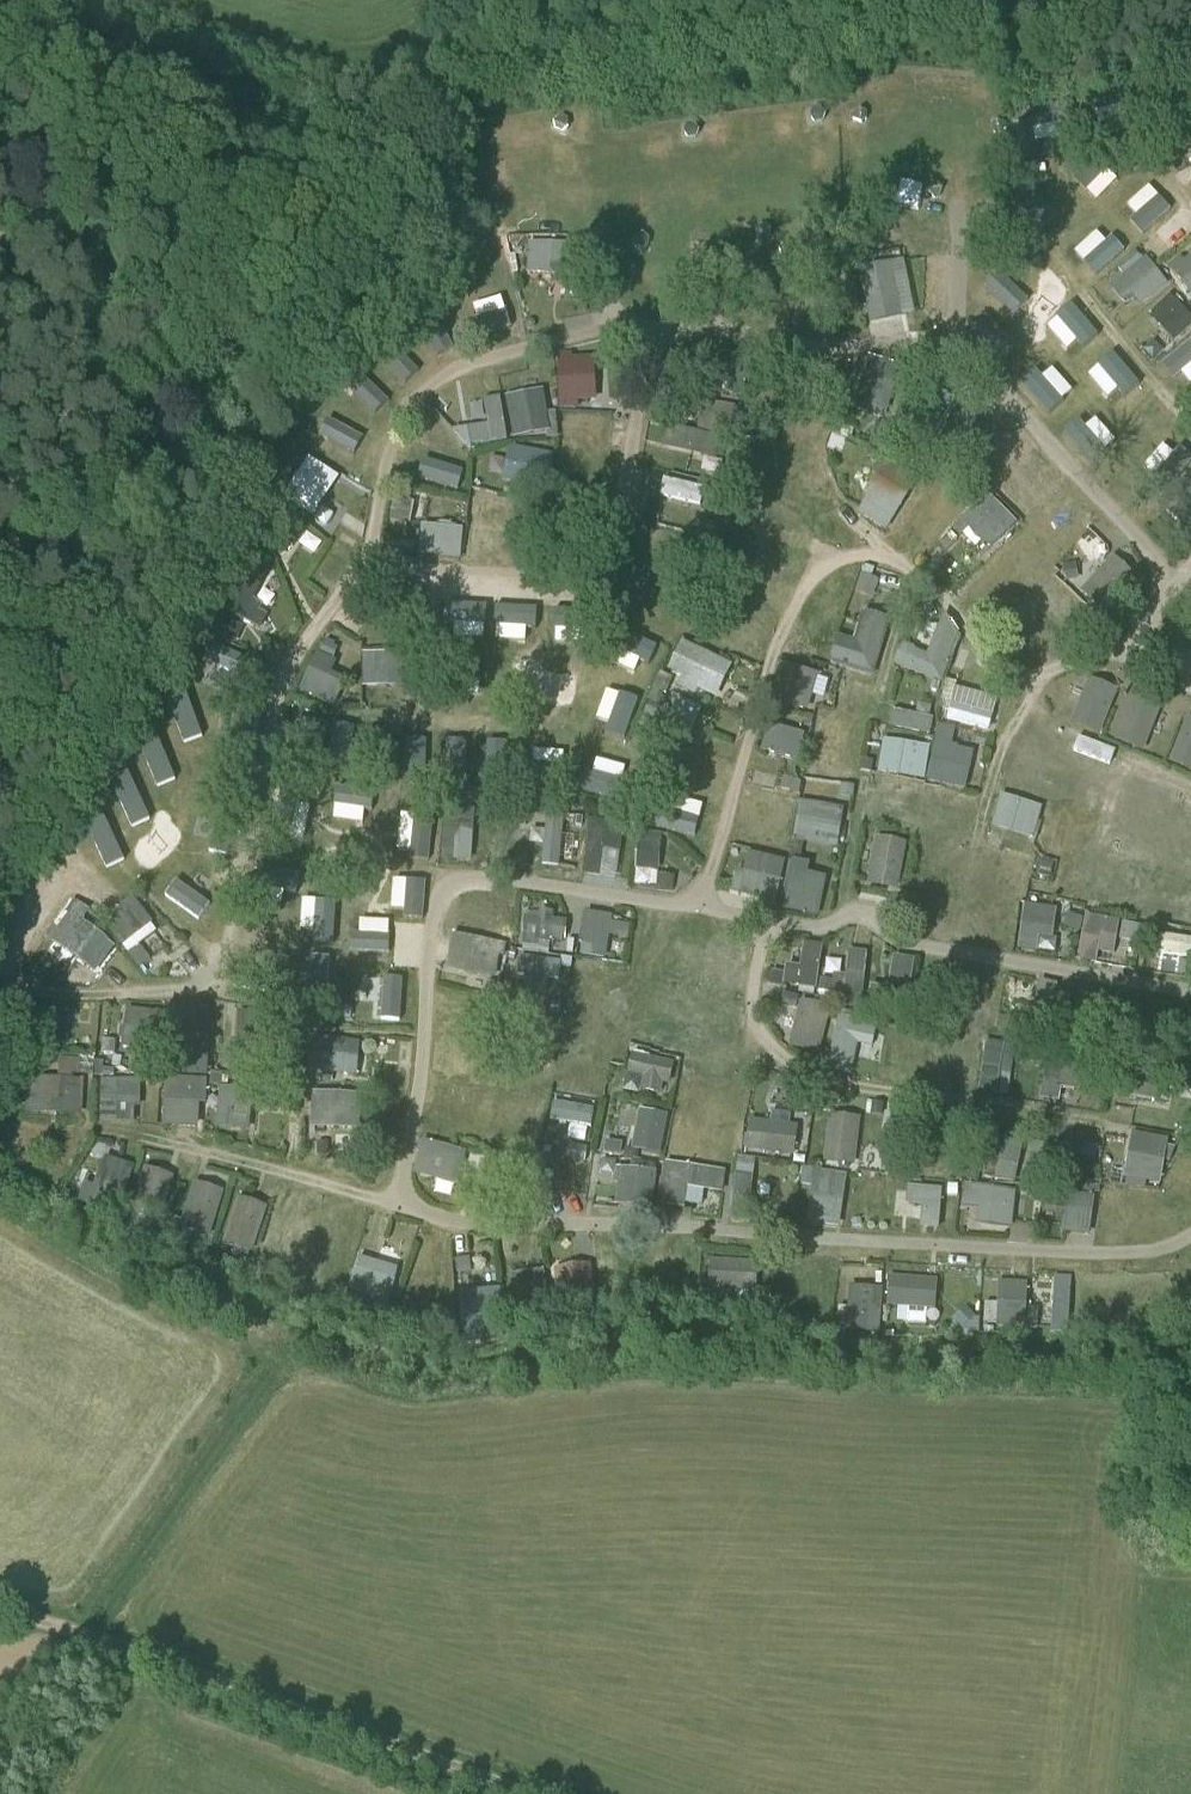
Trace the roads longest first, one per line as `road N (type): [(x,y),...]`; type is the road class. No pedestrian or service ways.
road 1 (unclassified): [(0,1617),(86,1638),(521,1793)]

